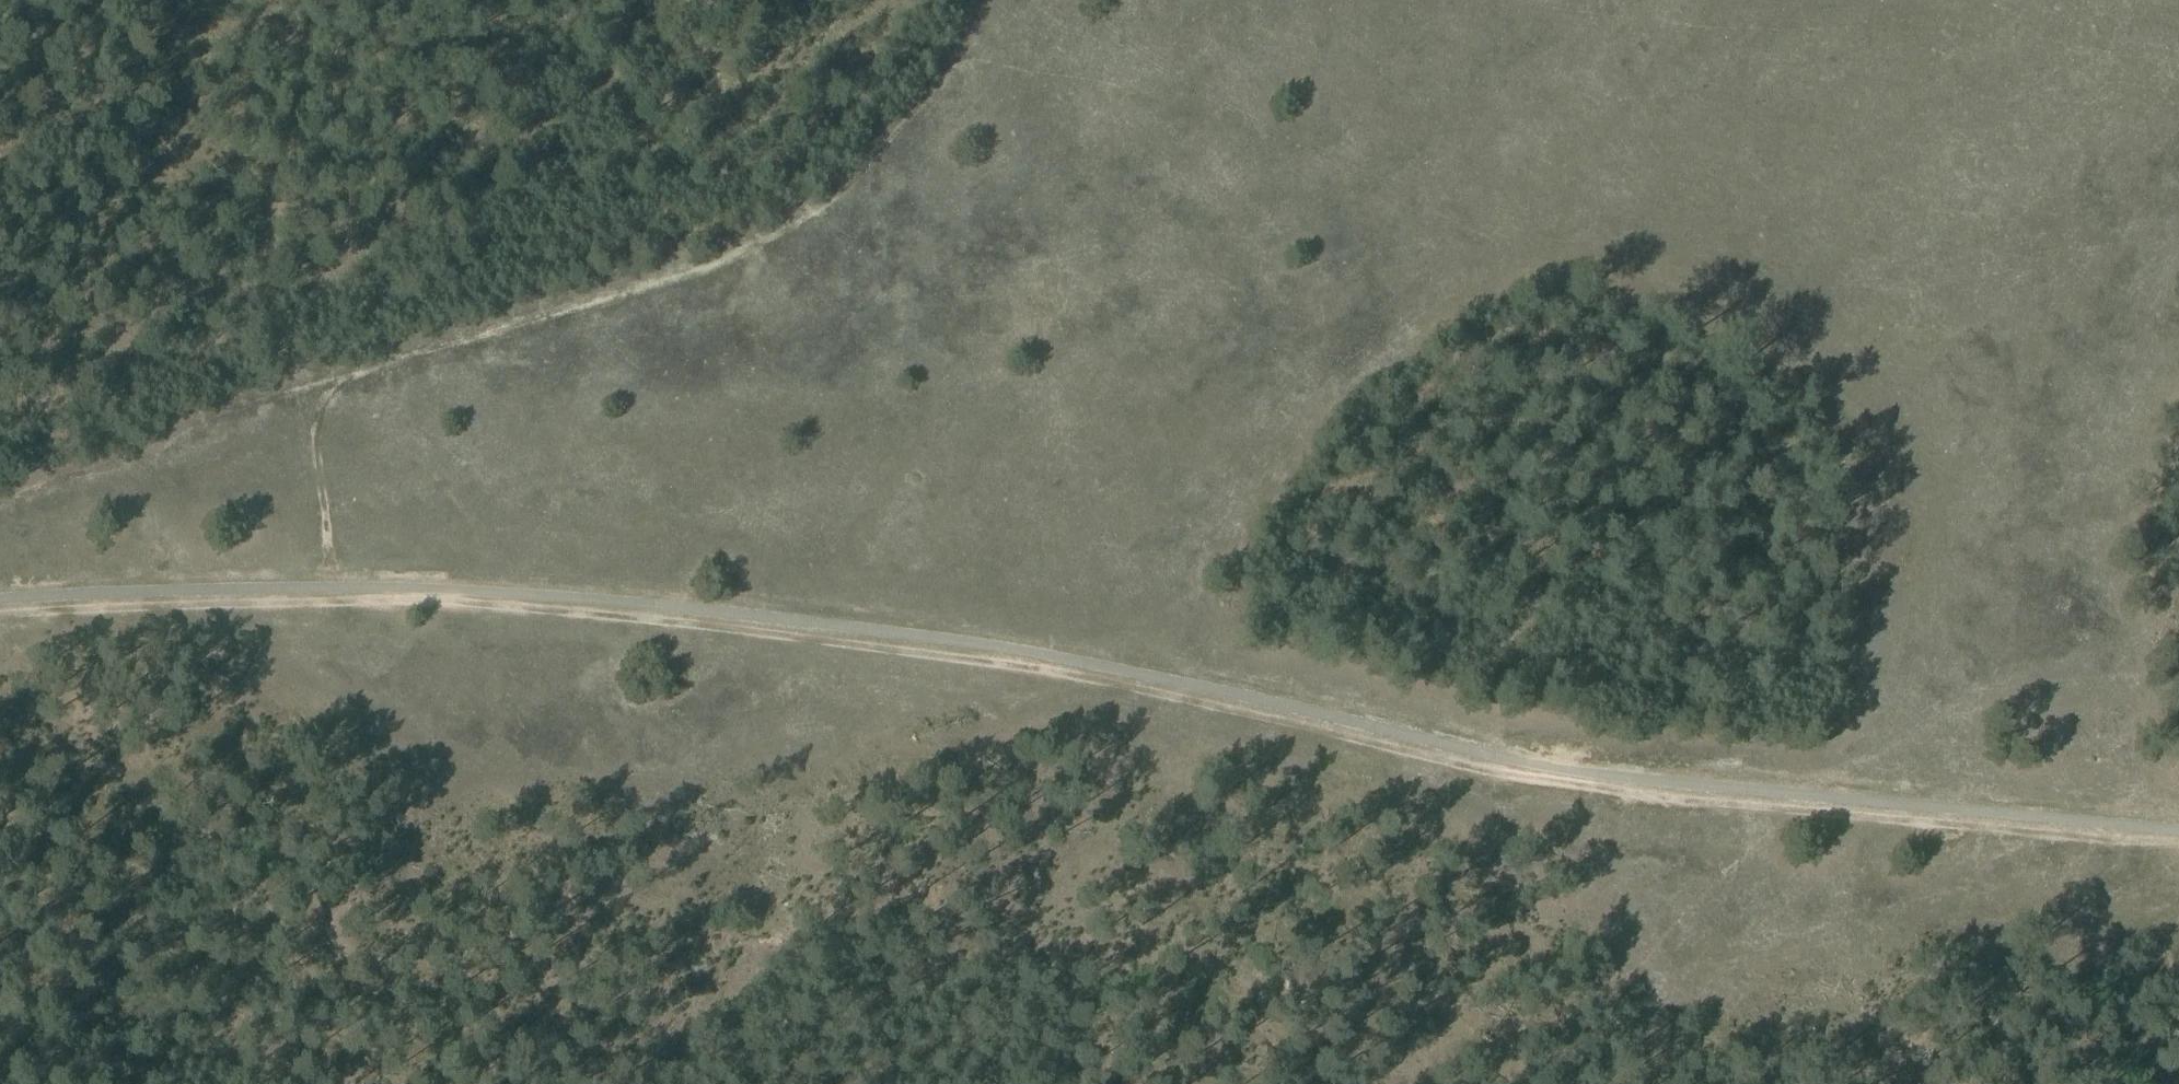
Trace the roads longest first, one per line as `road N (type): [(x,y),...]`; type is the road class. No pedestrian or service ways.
road 1 (track): [(0,497),(191,423),(668,279),(770,237),(836,194),(930,82),(962,0)]
road 2 (track): [(338,591),(316,461),(319,418),(345,375)]

